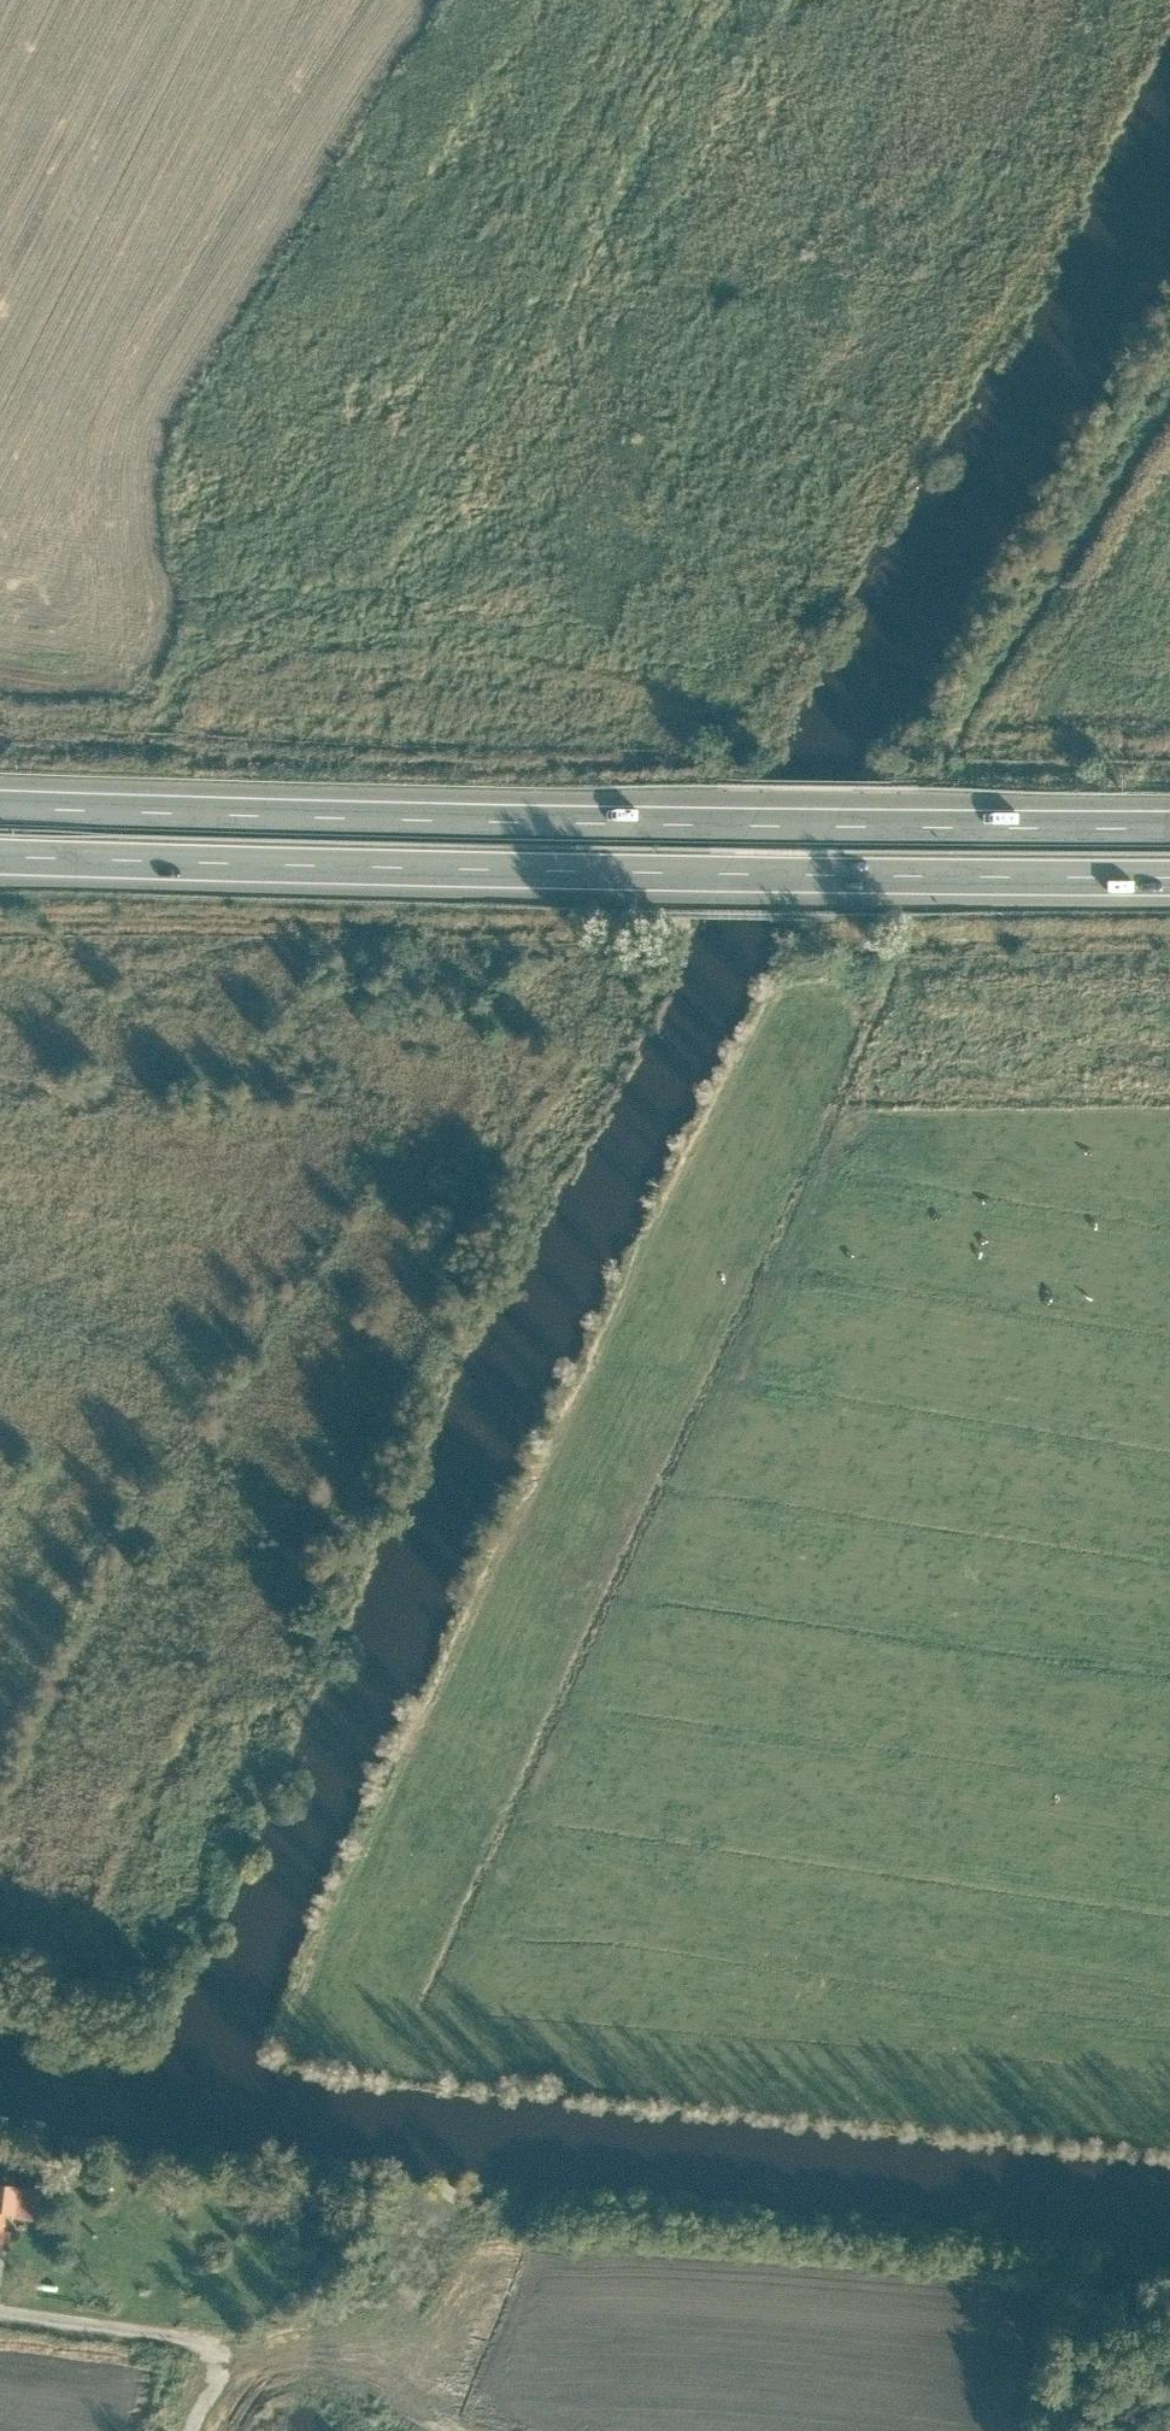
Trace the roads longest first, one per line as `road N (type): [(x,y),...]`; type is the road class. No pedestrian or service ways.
road 1 (unclassified): [(0,2315),(300,2356)]

